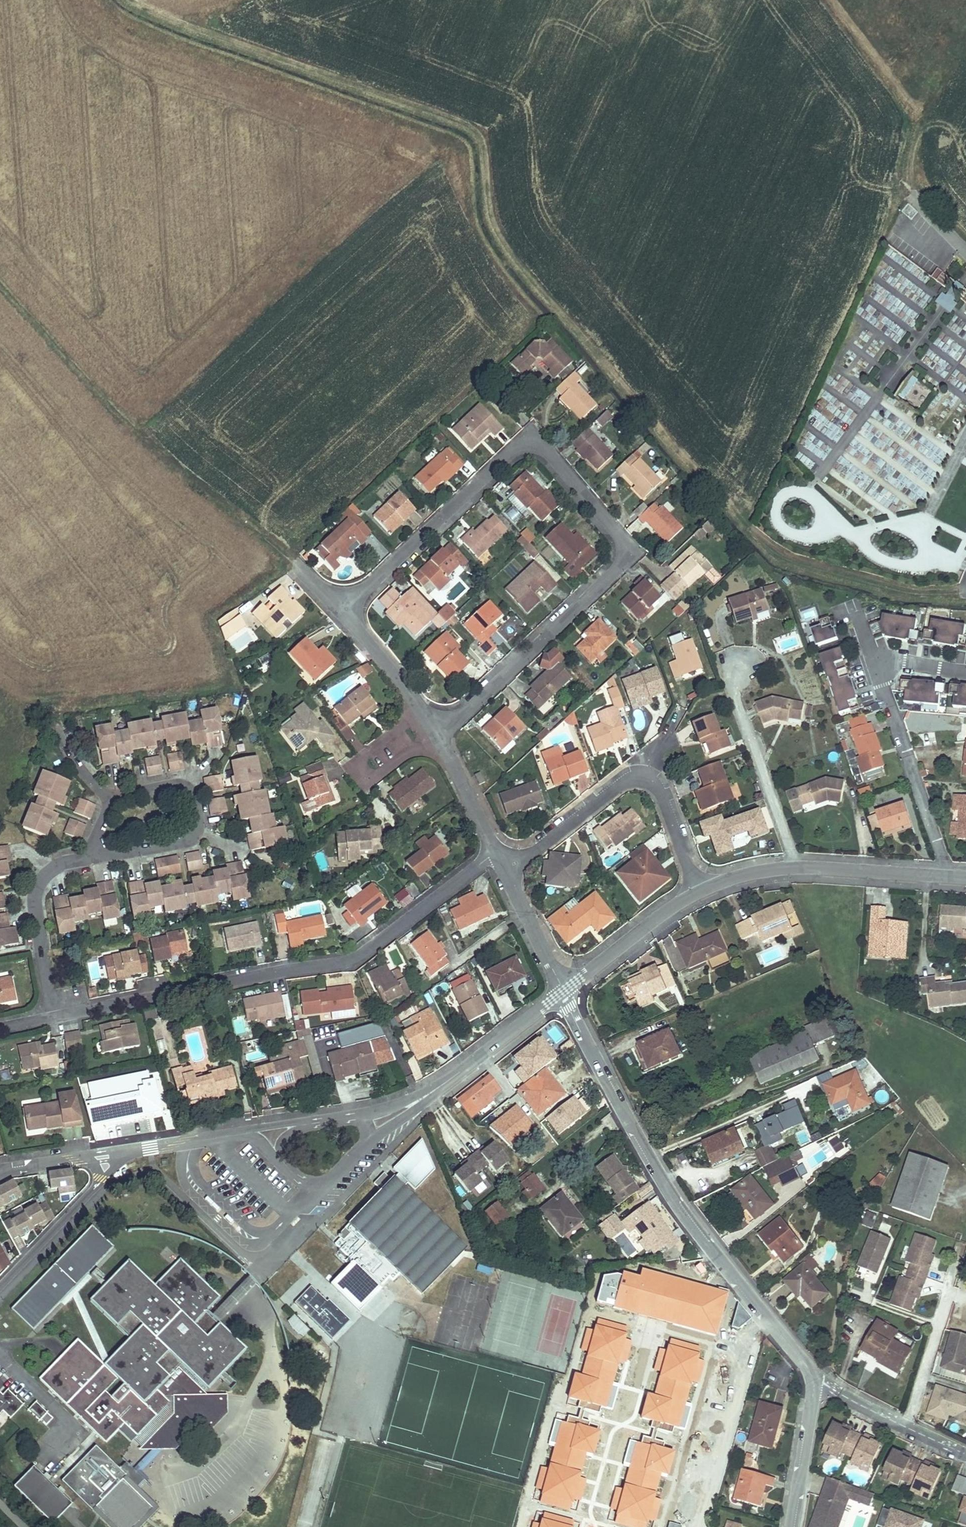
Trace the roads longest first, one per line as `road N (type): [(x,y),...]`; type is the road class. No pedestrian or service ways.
road 1 (track): [(486,155),(490,205),(524,270),(750,529),(795,559),(918,591),(965,588)]
road 2 (residential): [(346,605),(528,435),(629,548),(437,731)]
road 3 (residential): [(54,1017),(354,959),(497,853)]
road 4 (residential): [(564,992),(673,1199),(813,1381)]
road 5 (track): [(296,563),(131,426),(0,282)]
road 6 (residential): [(505,867),(622,784),(645,780),(657,788),(700,892)]
road 7 (track): [(833,0),(915,109),(907,166),(916,199)]
road 8 (residential): [(101,855),(192,838),(199,830),(182,786),(107,801)]
road 9 (residential): [(943,874),(876,661)]
road 10 (residential): [(791,868),(725,667)]
road 11 (residential): [(54,1017),(30,893),(47,870),(101,855)]
road 12 (residential): [(437,731),(377,777),(360,775),(362,756),(422,709)]
road 13 (residential): [(0,1287),(115,1168),(119,1152)]
road 14 (residential): [(965,1458),(813,1381)]
road 15 (residential): [(700,892),(564,992)]
road 16 (residential): [(564,992),(441,1086)]
road 17 (residential): [(943,874),(791,868)]
road 18 (residential): [(813,1381),(791,1526)]
road 19 (residential): [(564,992),(505,867)]
road 20 (residential): [(497,853),(437,731)]
road 21 (residential): [(422,709),(346,605)]
road 22 (residential): [(119,1152),(241,1135)]
road 23 (residential): [(119,1152),(0,1173)]

